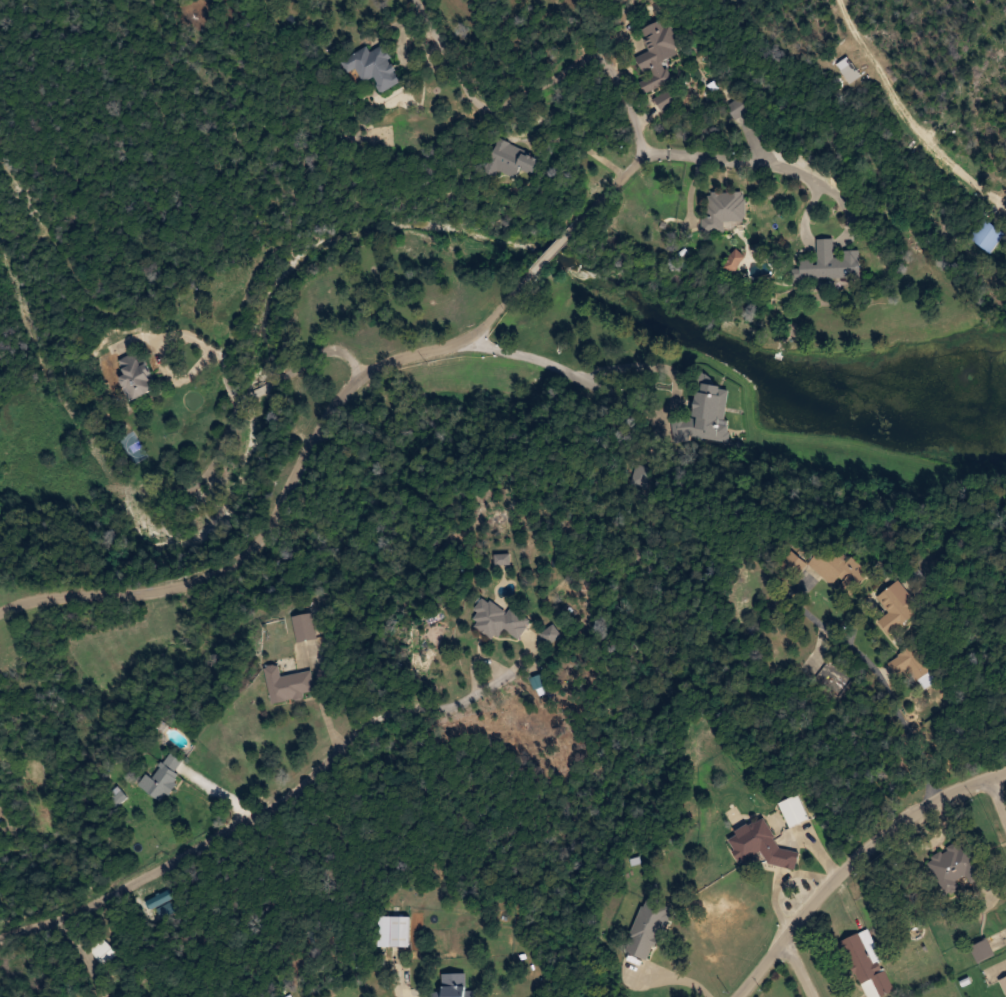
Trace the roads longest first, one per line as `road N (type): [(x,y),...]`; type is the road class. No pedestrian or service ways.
road 1 (residential): [(0,609),(66,594),(165,595),(239,579),(367,369),(473,339),(561,370)]
road 2 (residential): [(0,946),(468,693),(528,644)]
road 3 (residential): [(742,996),(794,944),(843,858),(921,807),(1005,776)]
road 4 (residential): [(367,369),(335,353),(235,416),(210,485),(187,501),(99,504)]

